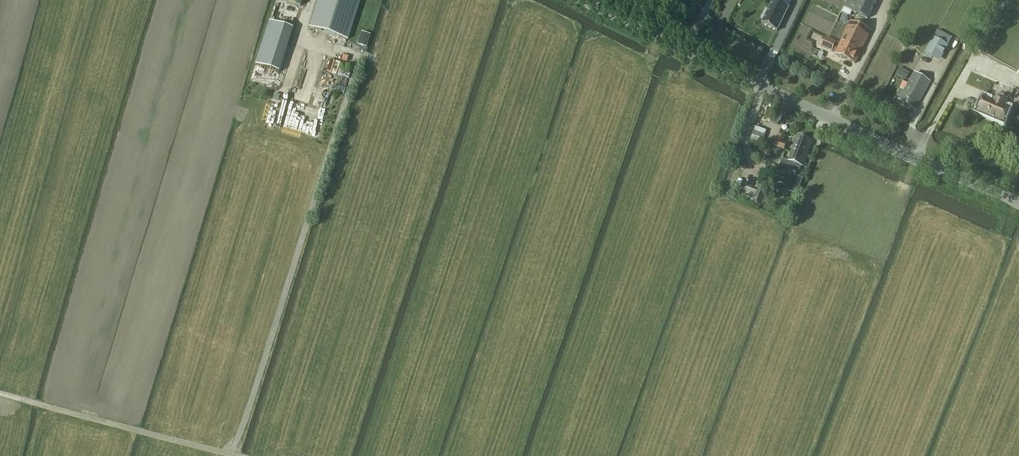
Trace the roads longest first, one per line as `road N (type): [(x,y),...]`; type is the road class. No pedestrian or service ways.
road 1 (track): [(230,455),(358,59),(303,37),(313,0)]
road 2 (unclassified): [(1018,205),(581,0)]
road 3 (track): [(234,455),(0,393)]

